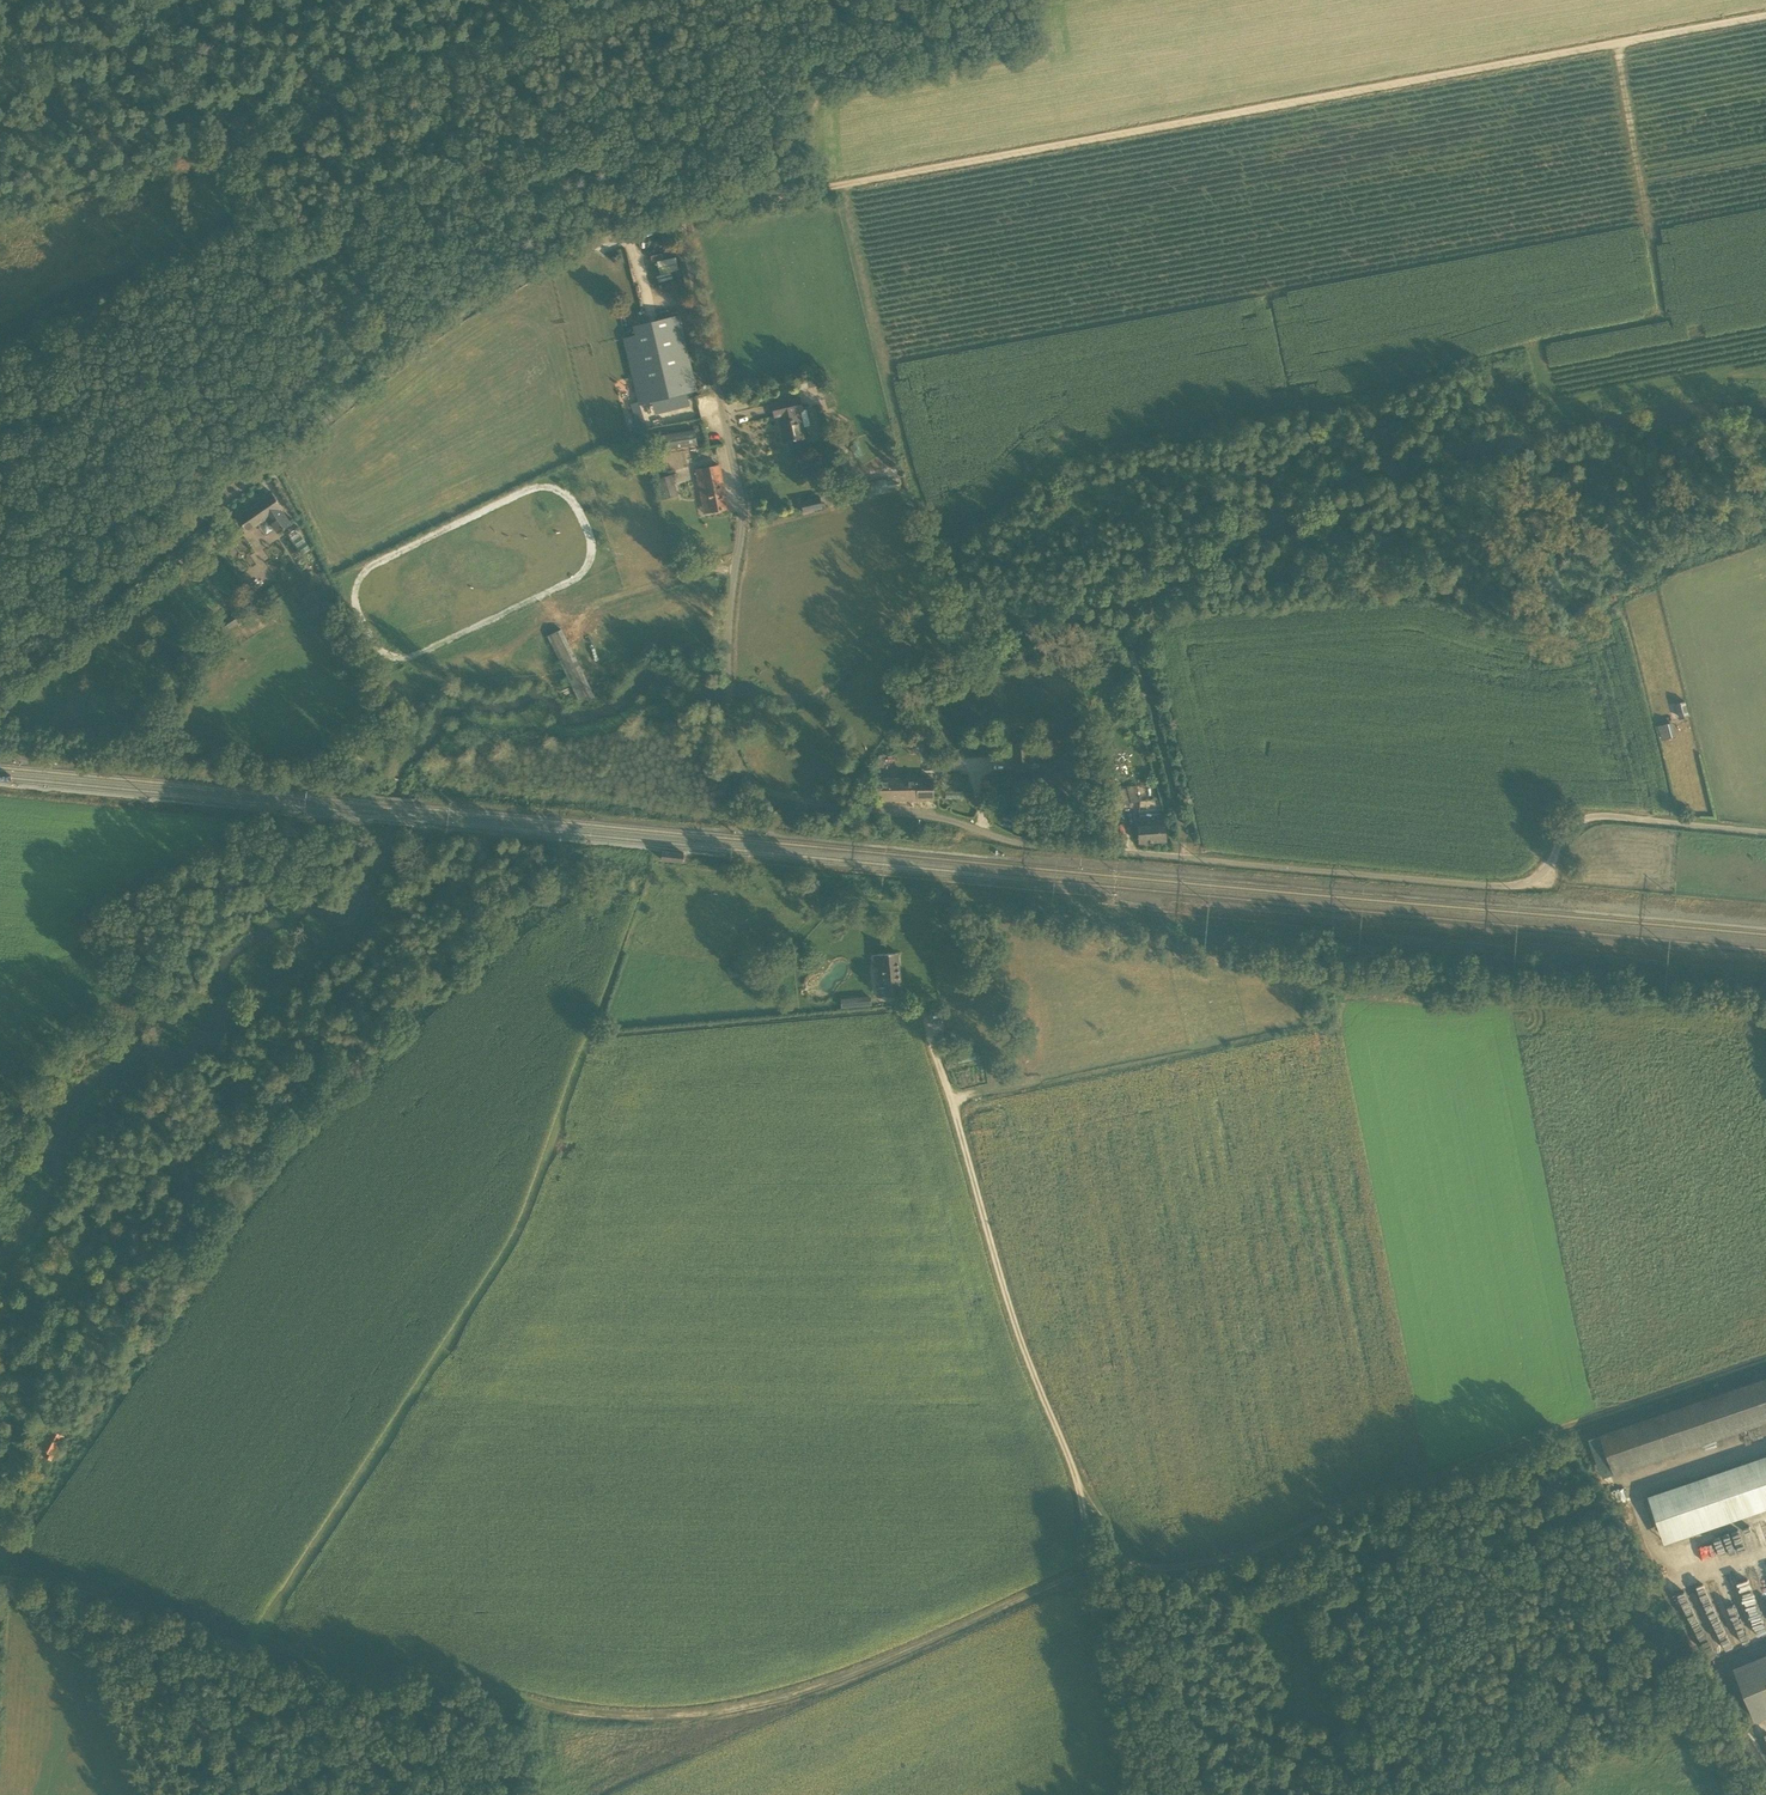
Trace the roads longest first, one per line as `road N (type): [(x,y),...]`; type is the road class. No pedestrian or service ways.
road 1 (unclassified): [(1765,833),(1585,818),(1565,834),(1551,873),(1525,889),(1028,845),(930,814),(769,792),(733,752),(729,619),(743,491),(677,214)]
road 2 (track): [(0,1570),(329,1677),(395,1676),(620,1716),(718,1712),(827,1683),(1092,1559)]
road 3 (track): [(782,195),(1765,14)]
road 4 (track): [(1765,1364),(1189,1572),(1148,1576),(1097,1566)]
road 5 (track): [(0,216),(625,0)]
road 6 (unclassified): [(186,539),(453,328),(546,268),(677,214)]
road 7 (track): [(1092,1559),(1076,1474),(1022,1350),(917,1000)]
road 8 (track): [(294,1794),(143,1706),(0,1581)]
road 9 (unclassified): [(677,214),(782,195),(732,0)]
road 10 (track): [(0,691),(186,539)]
road 11 (track): [(1097,1566),(1139,1794)]

